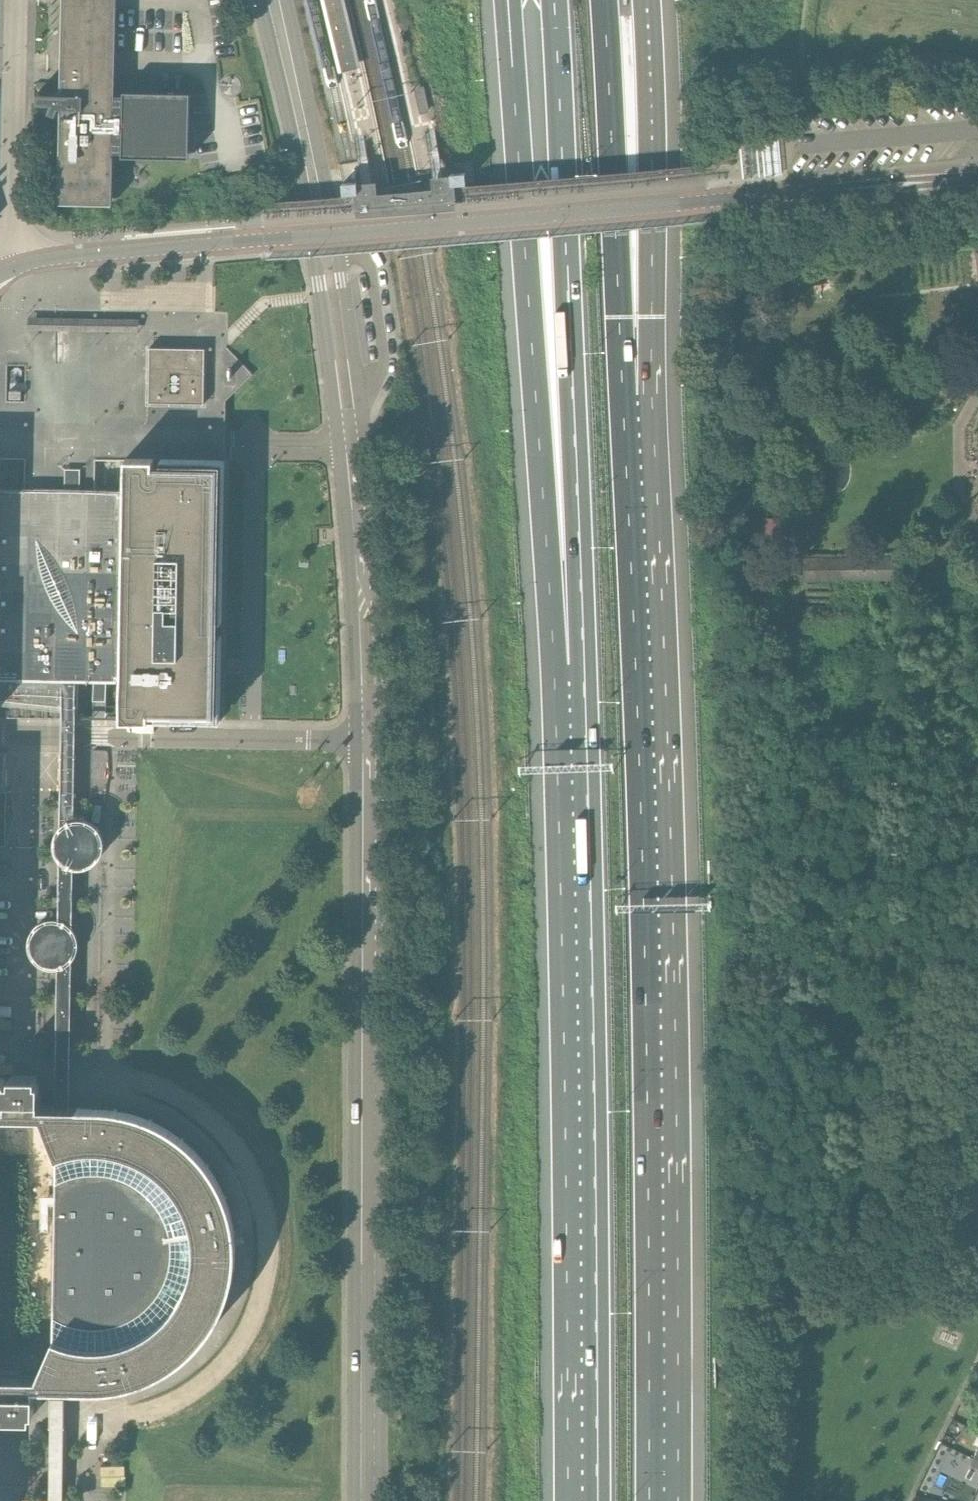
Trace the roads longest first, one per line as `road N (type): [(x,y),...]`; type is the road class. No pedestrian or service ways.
road 1 (motorway): [(650,1500),(643,798),(623,395)]
road 2 (residential): [(27,263),(977,182)]
road 3 (motorway): [(583,665),(594,1500)]
road 4 (tertiary): [(368,1500),(369,737)]
road 5 (tertiary): [(369,737),(354,453),(328,261),(274,0)]
road 6 (trunk): [(515,0),(545,452),(583,665)]
road 7 (motorway): [(554,0),(583,665)]
road 8 (trunk): [(623,395),(644,317),(638,0)]
road 9 (motorway): [(623,395),(603,0)]
road 10 (residential): [(369,737),(77,736)]
road 11 (residential): [(27,263),(16,228),(18,0)]

